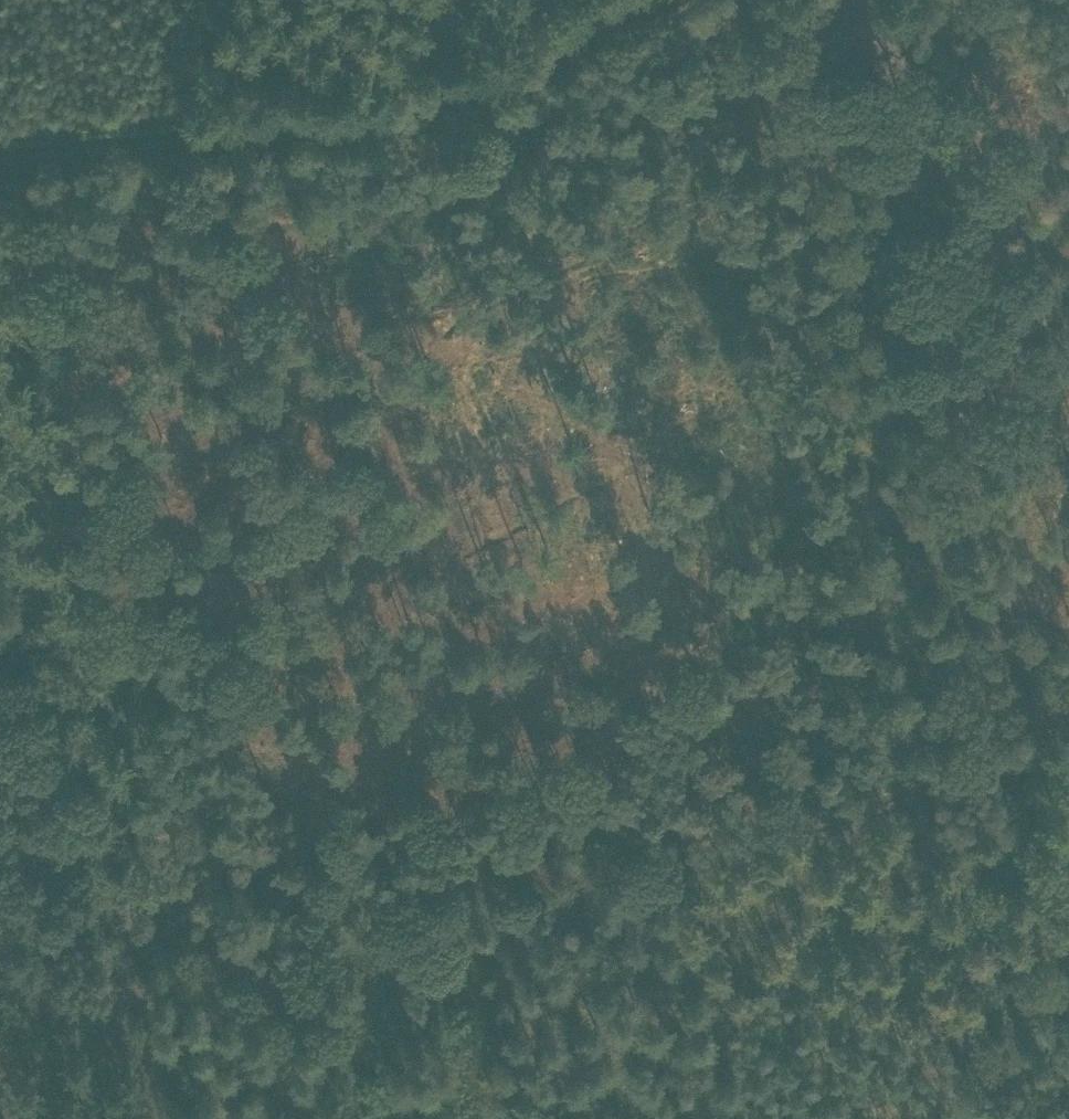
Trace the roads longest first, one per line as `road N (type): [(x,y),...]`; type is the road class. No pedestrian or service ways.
road 1 (track): [(1006,778),(795,0)]
road 2 (track): [(1006,778),(1068,1019)]
road 3 (track): [(54,1016),(0,800)]

